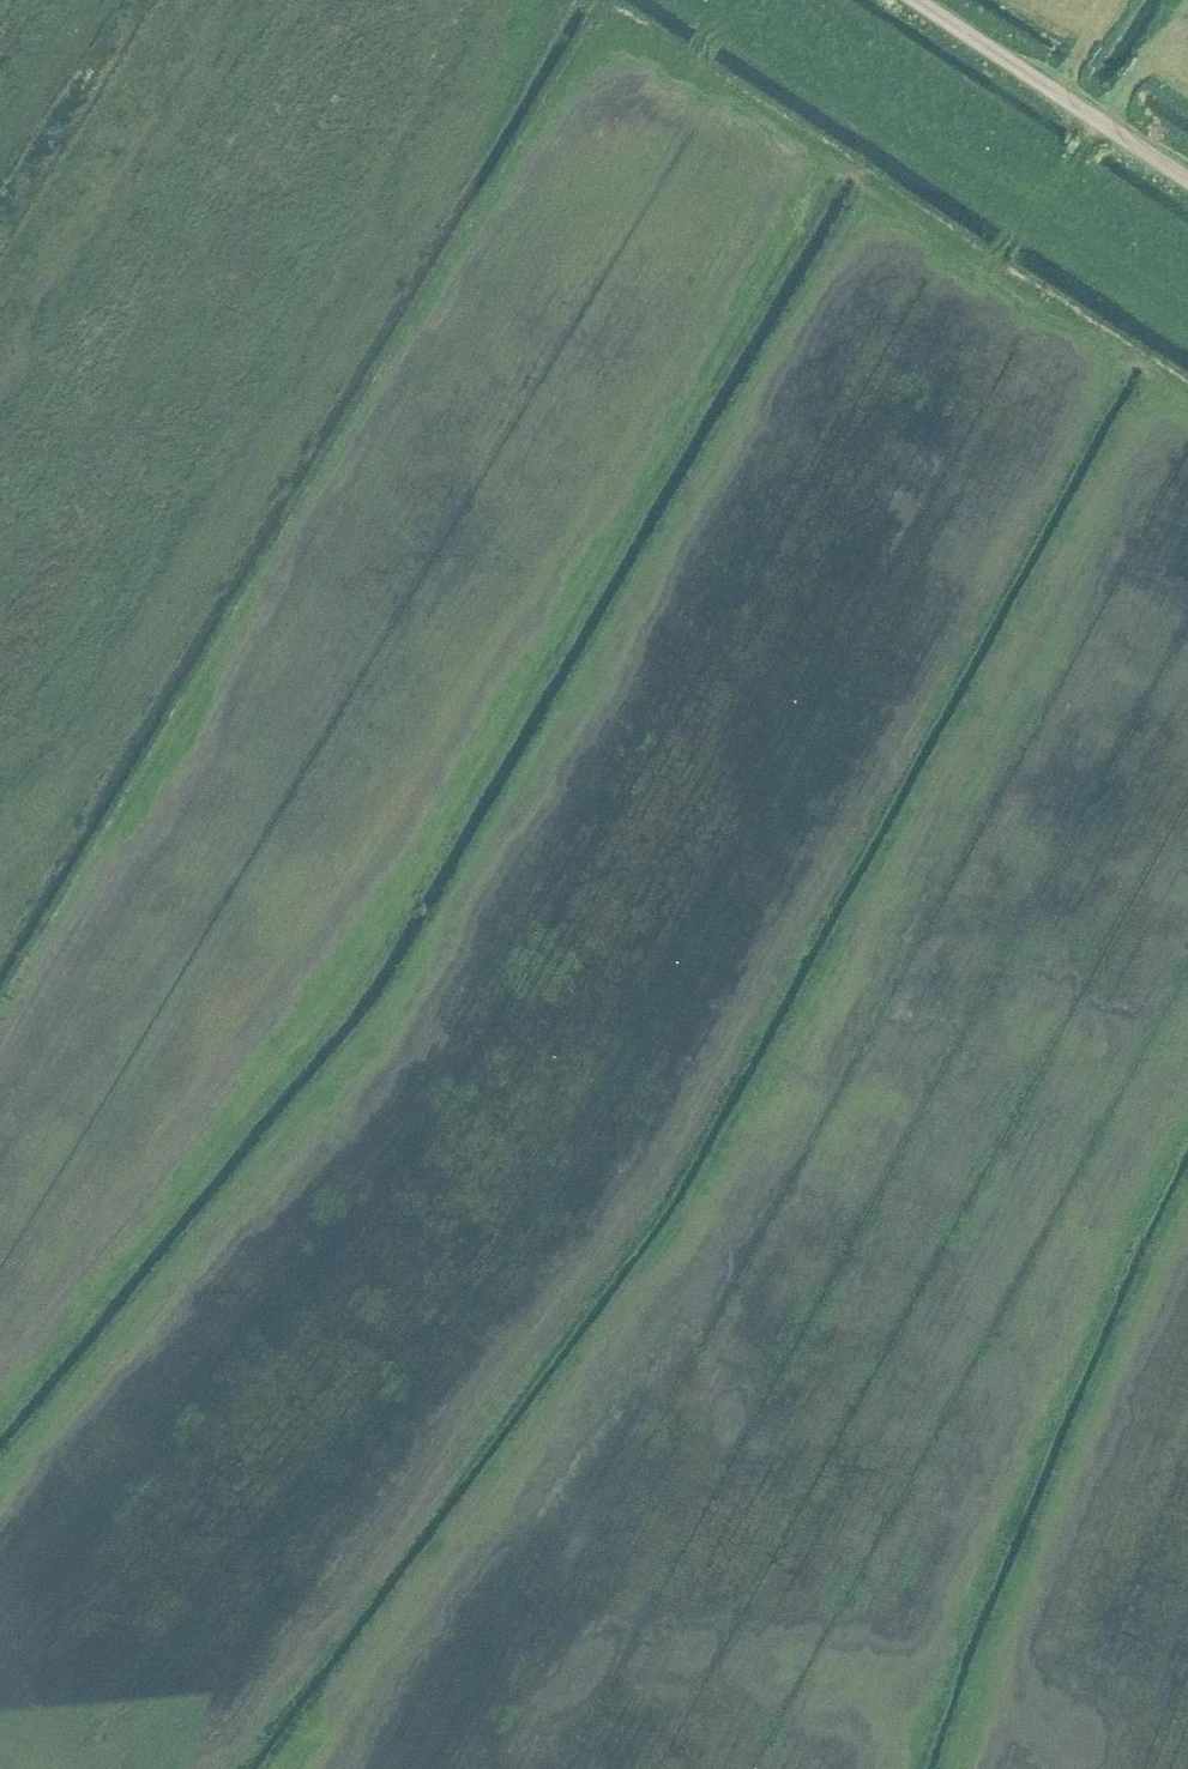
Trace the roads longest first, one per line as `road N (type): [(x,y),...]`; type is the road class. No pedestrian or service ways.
road 1 (unclassified): [(1187,181),(911,0)]

